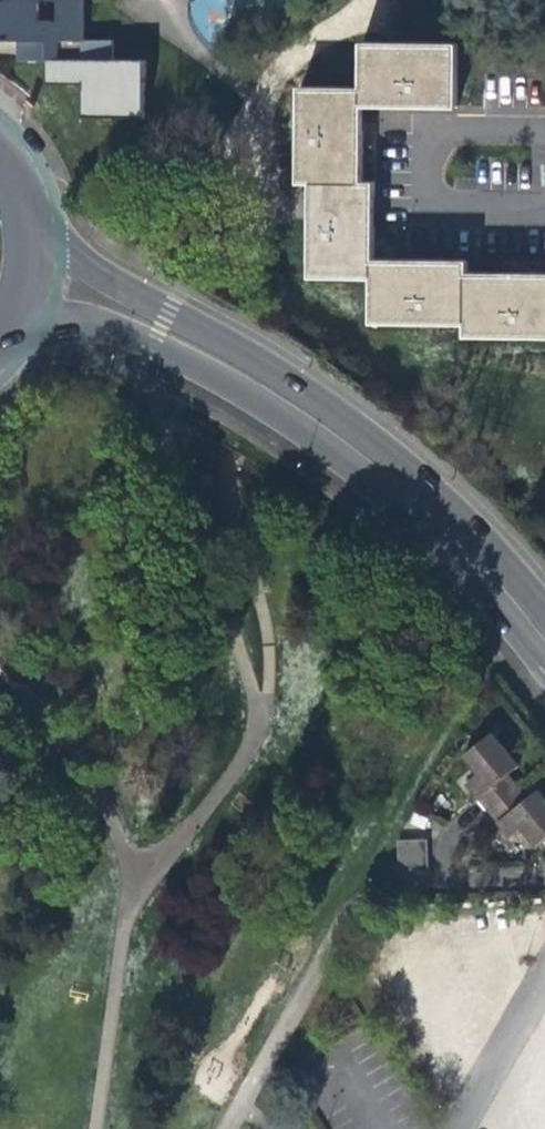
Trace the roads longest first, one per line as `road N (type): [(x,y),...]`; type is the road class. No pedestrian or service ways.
road 1 (secondary): [(544,621),(460,519),(333,410),(207,328),(106,281),(65,251),(29,200)]
road 2 (secondary): [(19,312),(101,321),(193,362),(319,444),(444,551),(544,674)]
road 3 (residential): [(544,134),(454,126),(438,134),(428,175),(437,199),(457,210),(544,206)]

